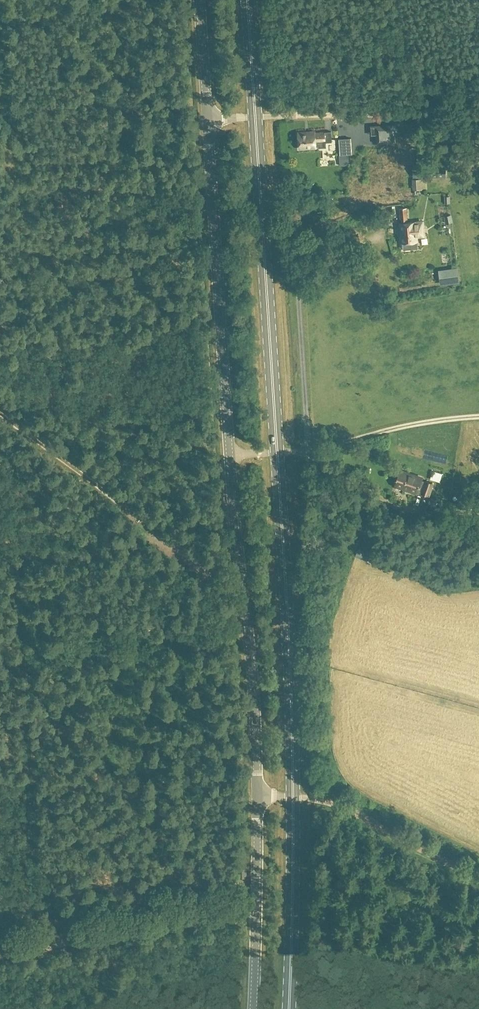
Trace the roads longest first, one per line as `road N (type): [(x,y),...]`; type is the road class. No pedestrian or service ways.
road 1 (primary): [(293,797),(277,452)]
road 2 (tertiary): [(258,797),(230,454)]
road 3 (tertiary): [(230,454),(208,120)]
road 4 (primary): [(277,452),(255,119)]
road 5 (track): [(396,0),(411,67),(451,115),(255,119)]
road 6 (track): [(0,411),(244,597)]
road 7 (tertiary): [(253,1008),(258,797)]
road 8 (primary): [(295,1008),(293,797)]
road 9 (unclassified): [(478,876),(339,806),(293,797)]
road 10 (tertiary): [(208,120),(200,0)]

